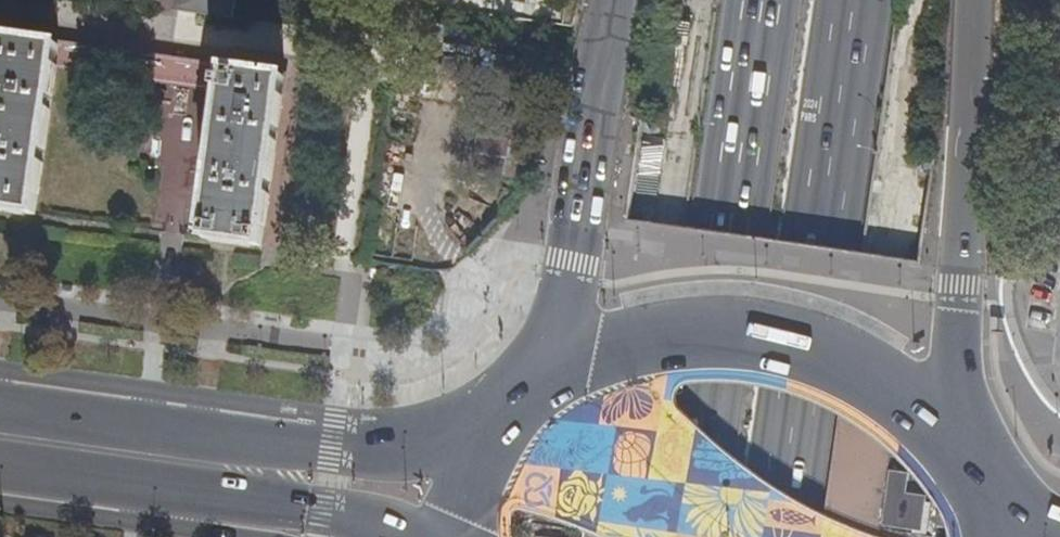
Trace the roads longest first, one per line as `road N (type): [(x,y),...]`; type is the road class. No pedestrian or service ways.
road 1 (trunk): [(761,0),(684,536)]
road 2 (trunk): [(775,536),(852,0)]
road 3 (primary): [(478,438),(347,451),(0,399)]
road 4 (trunk): [(951,424),(973,0)]
road 5 (primary): [(0,469),(339,511),(413,536)]
road 6 (primary): [(951,424),(892,383),(810,343),(705,329),(623,338),(562,362)]
road 7 (trunk): [(617,0),(562,362)]

